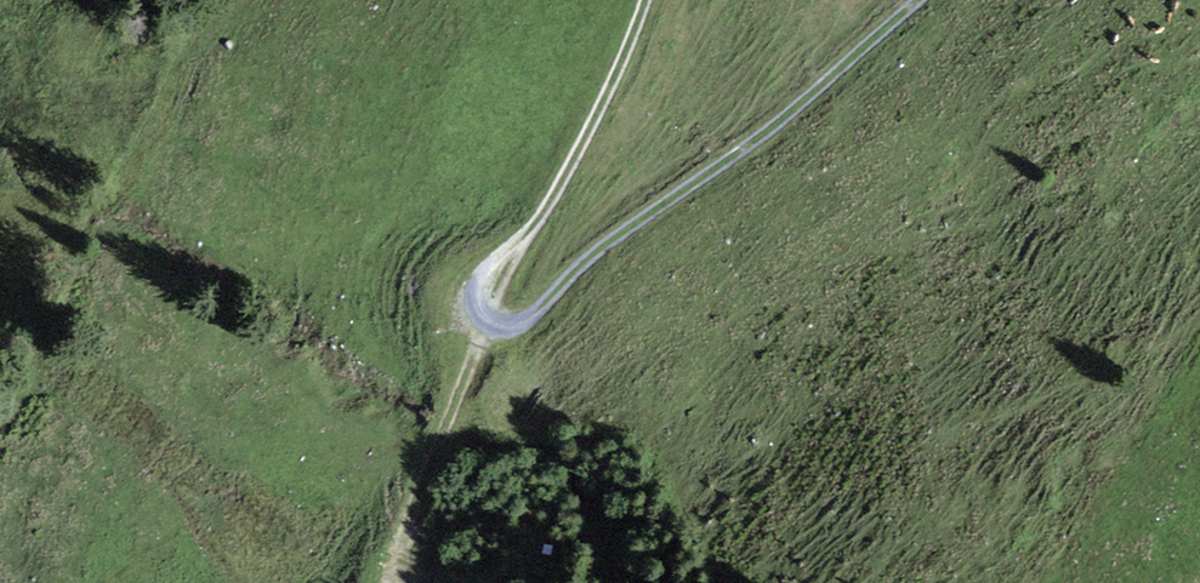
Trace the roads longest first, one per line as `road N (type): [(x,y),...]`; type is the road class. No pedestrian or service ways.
road 1 (track): [(915,0),(797,105),(607,244),(529,321),(511,329),(487,322),(477,286),(530,231),(645,0)]
road 2 (track): [(487,322),(368,582)]

